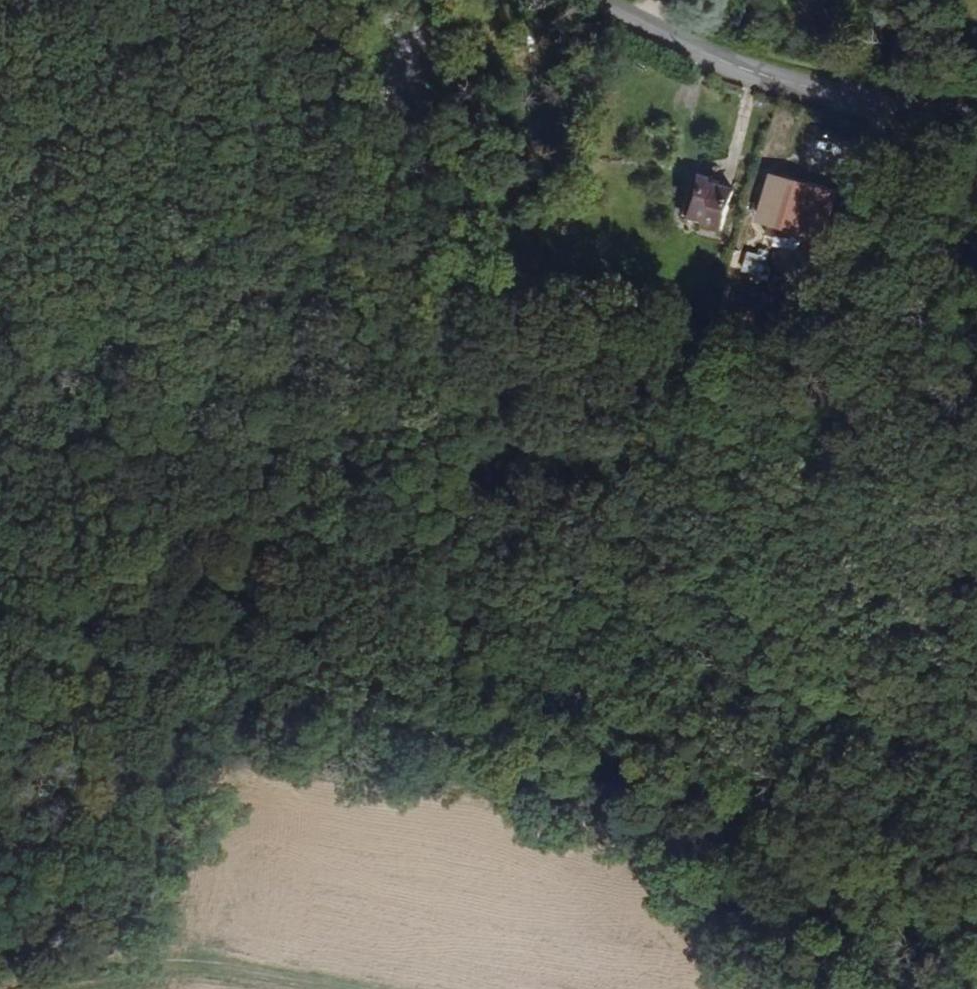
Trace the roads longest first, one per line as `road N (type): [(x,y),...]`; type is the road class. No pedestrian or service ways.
road 1 (unclassified): [(976,111),(892,103),(755,72),(605,0)]

